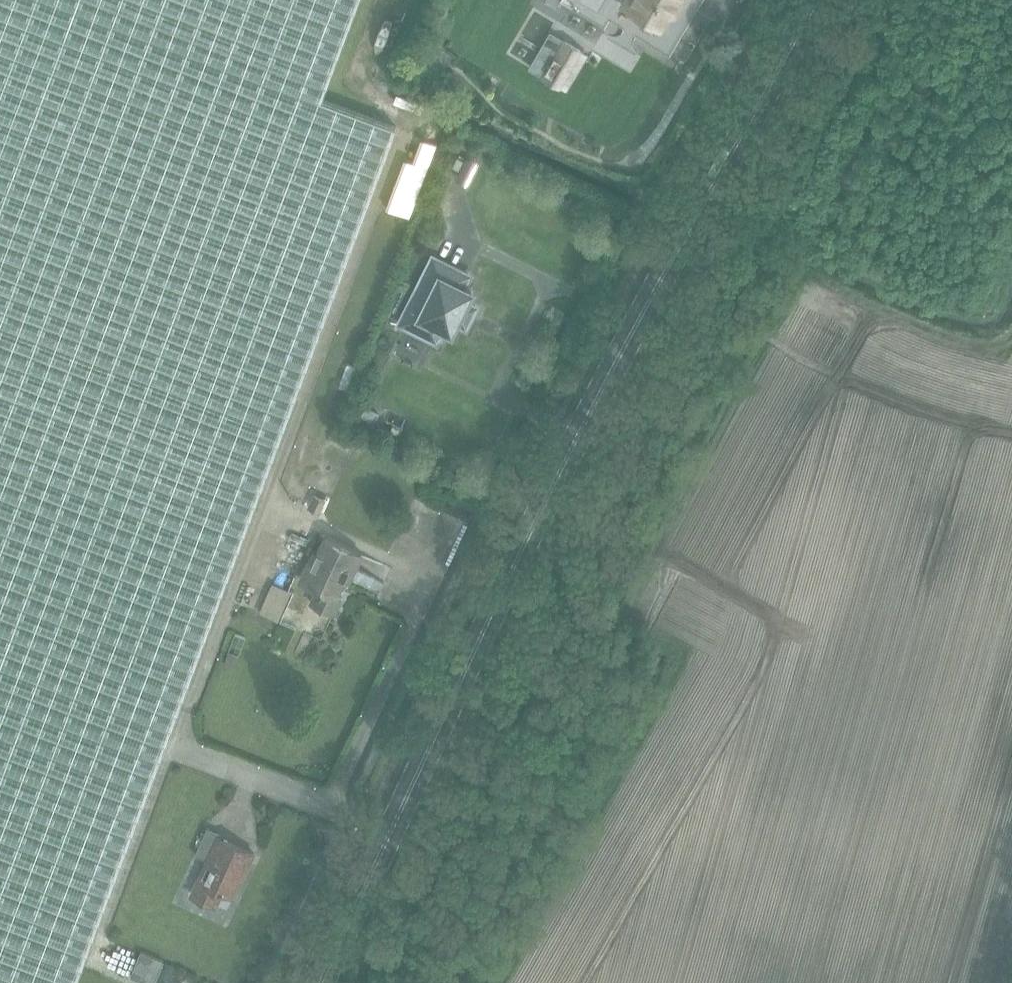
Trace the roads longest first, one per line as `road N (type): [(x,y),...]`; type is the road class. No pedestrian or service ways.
road 1 (secondary): [(327,982),(567,454),(817,0)]

